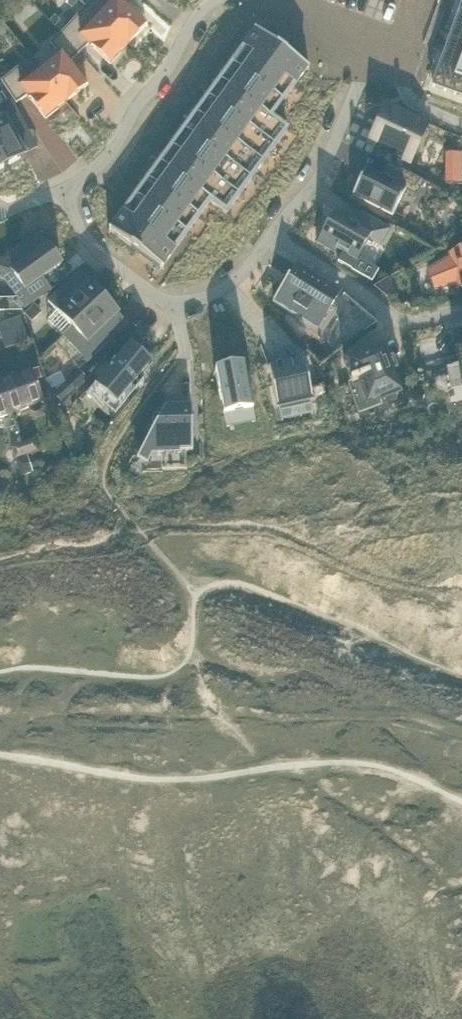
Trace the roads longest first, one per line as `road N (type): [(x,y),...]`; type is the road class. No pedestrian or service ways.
road 1 (residential): [(62,190),(113,265),(169,299),(223,290),(274,235)]
road 2 (residential): [(213,0),(109,157),(62,190)]
road 3 (residential): [(461,311),(395,315),(274,235)]
road 4 (residential): [(274,235),(360,85)]

